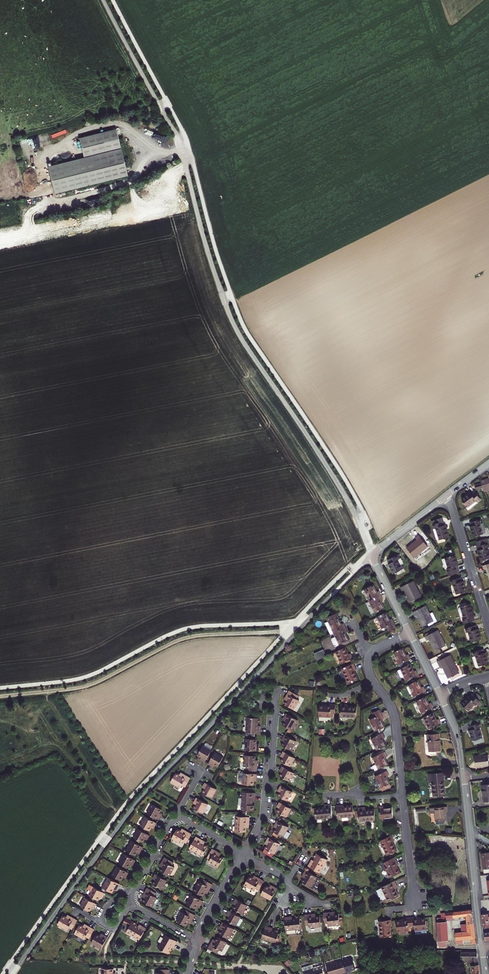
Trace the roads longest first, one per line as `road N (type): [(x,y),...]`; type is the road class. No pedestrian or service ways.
road 1 (track): [(103,0),(179,143),(229,316),(362,534)]
road 2 (track): [(246,691),(146,797),(16,973)]
road 3 (track): [(293,636),(187,638),(86,686),(0,697)]
road 4 (residential): [(243,853),(263,814),(277,689)]
road 5 (residential): [(463,778),(481,946)]
road 6 (track): [(246,691),(360,568)]
road 7 (residential): [(390,910),(415,907),(403,795)]
road 8 (residential): [(445,496),(488,624)]
road 9 (residential): [(403,795),(394,716),(374,681)]

